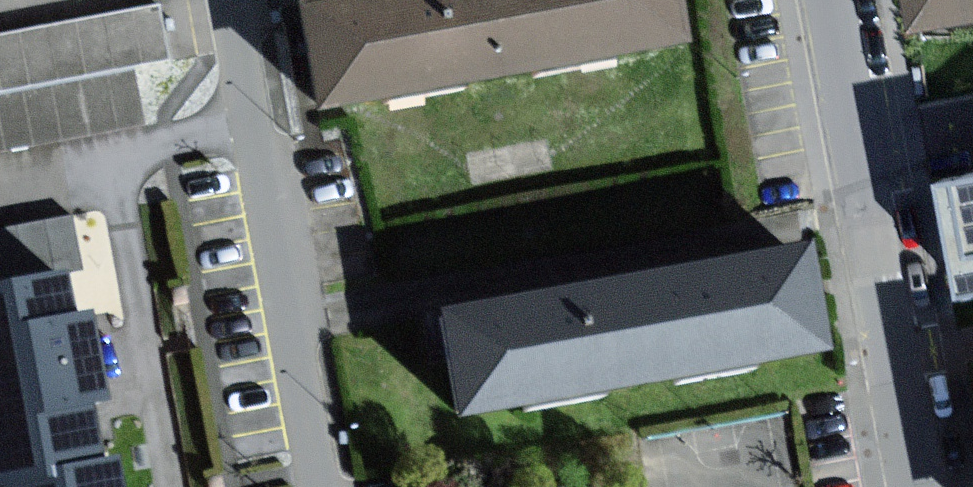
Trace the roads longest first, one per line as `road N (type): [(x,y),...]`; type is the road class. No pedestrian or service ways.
road 1 (residential): [(828,0),(918,486)]
road 2 (residential): [(233,0),(322,486)]

